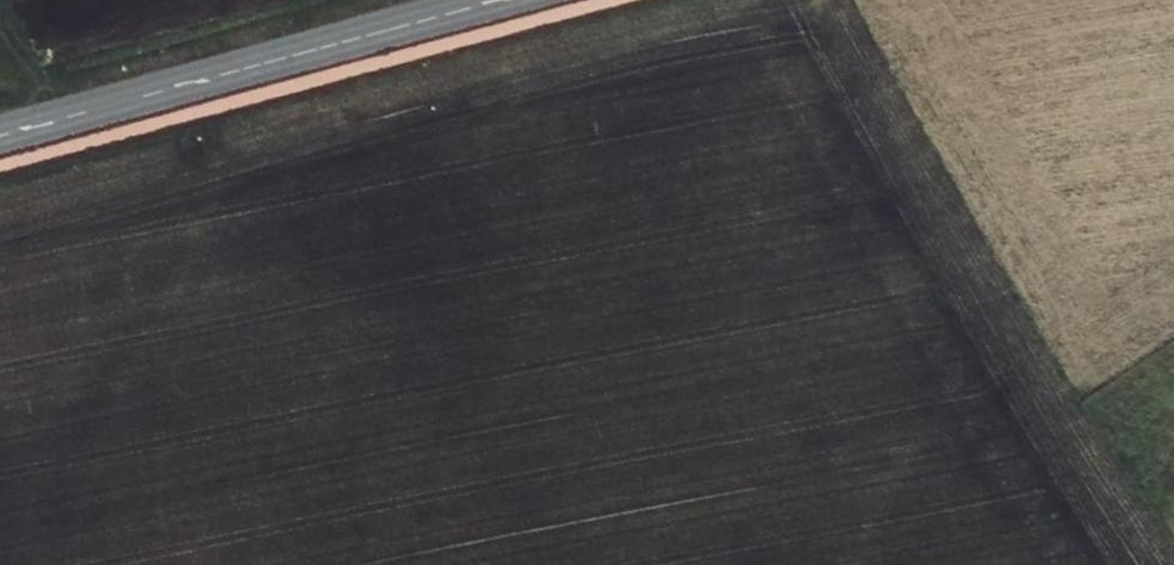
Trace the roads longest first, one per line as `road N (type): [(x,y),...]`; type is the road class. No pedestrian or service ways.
road 1 (tertiary): [(500,0),(0,136)]

